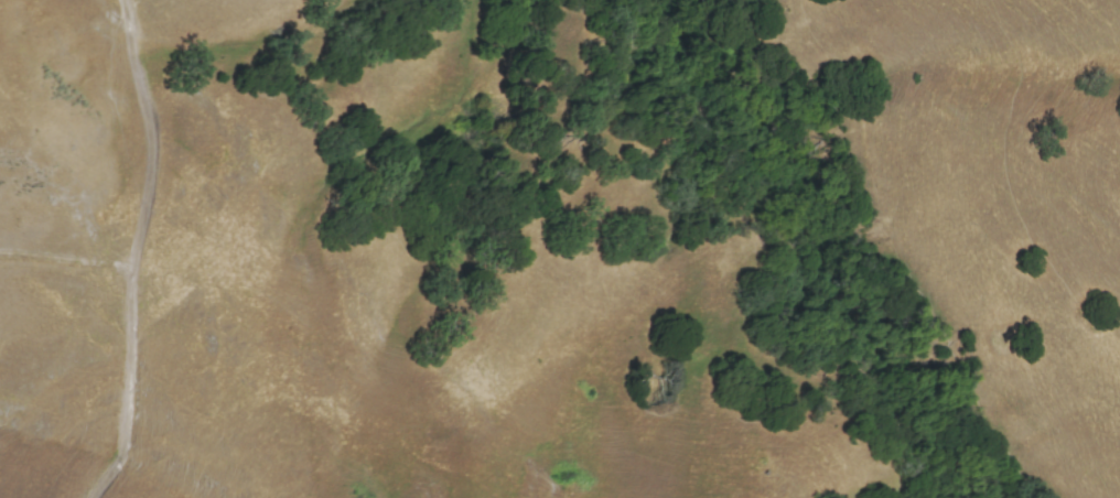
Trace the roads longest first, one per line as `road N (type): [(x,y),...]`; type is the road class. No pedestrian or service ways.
road 1 (track): [(93,497),(120,461),(129,225),(150,164),(150,110),(123,0)]

